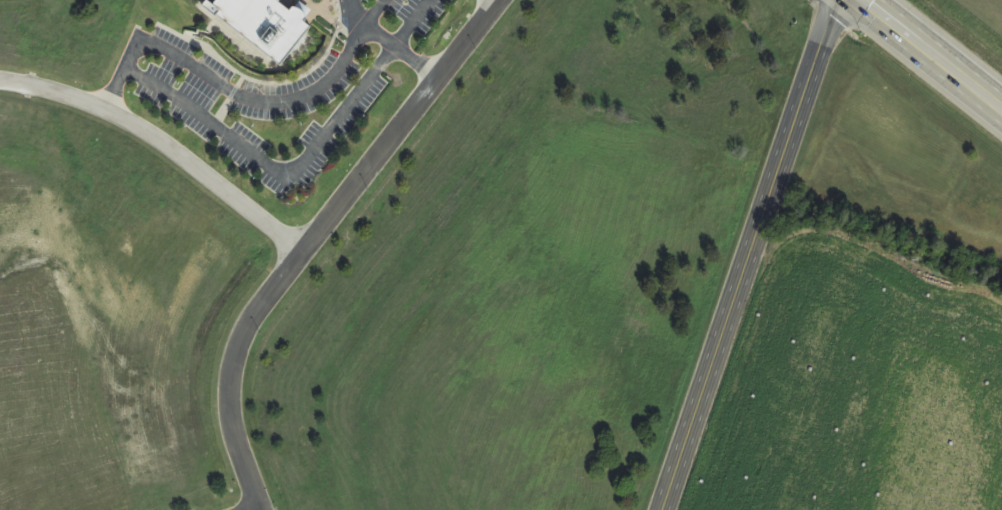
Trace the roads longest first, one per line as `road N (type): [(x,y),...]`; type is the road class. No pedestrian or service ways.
road 1 (residential): [(272,509),(243,425),(244,360),(256,328),(500,0)]
road 2 (tertiary): [(665,509),(842,0)]
road 3 (residential): [(0,81),(113,114),(310,254)]
road 4 (primary): [(1001,112),(857,0)]

